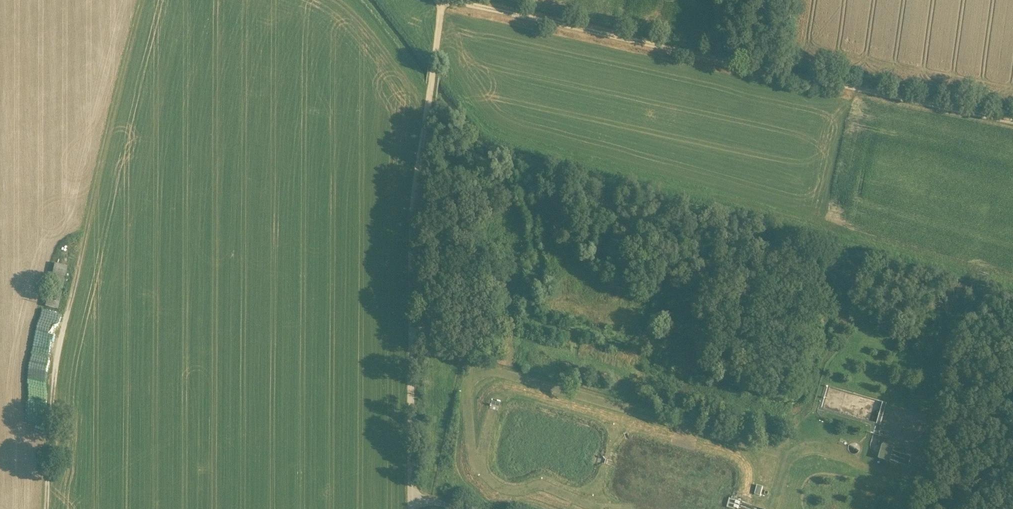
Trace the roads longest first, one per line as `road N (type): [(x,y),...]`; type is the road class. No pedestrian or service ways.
road 1 (track): [(456,0),(1012,123)]
road 2 (track): [(47,508),(53,380),(145,0)]
road 3 (track): [(413,508),(416,192),(444,0)]

